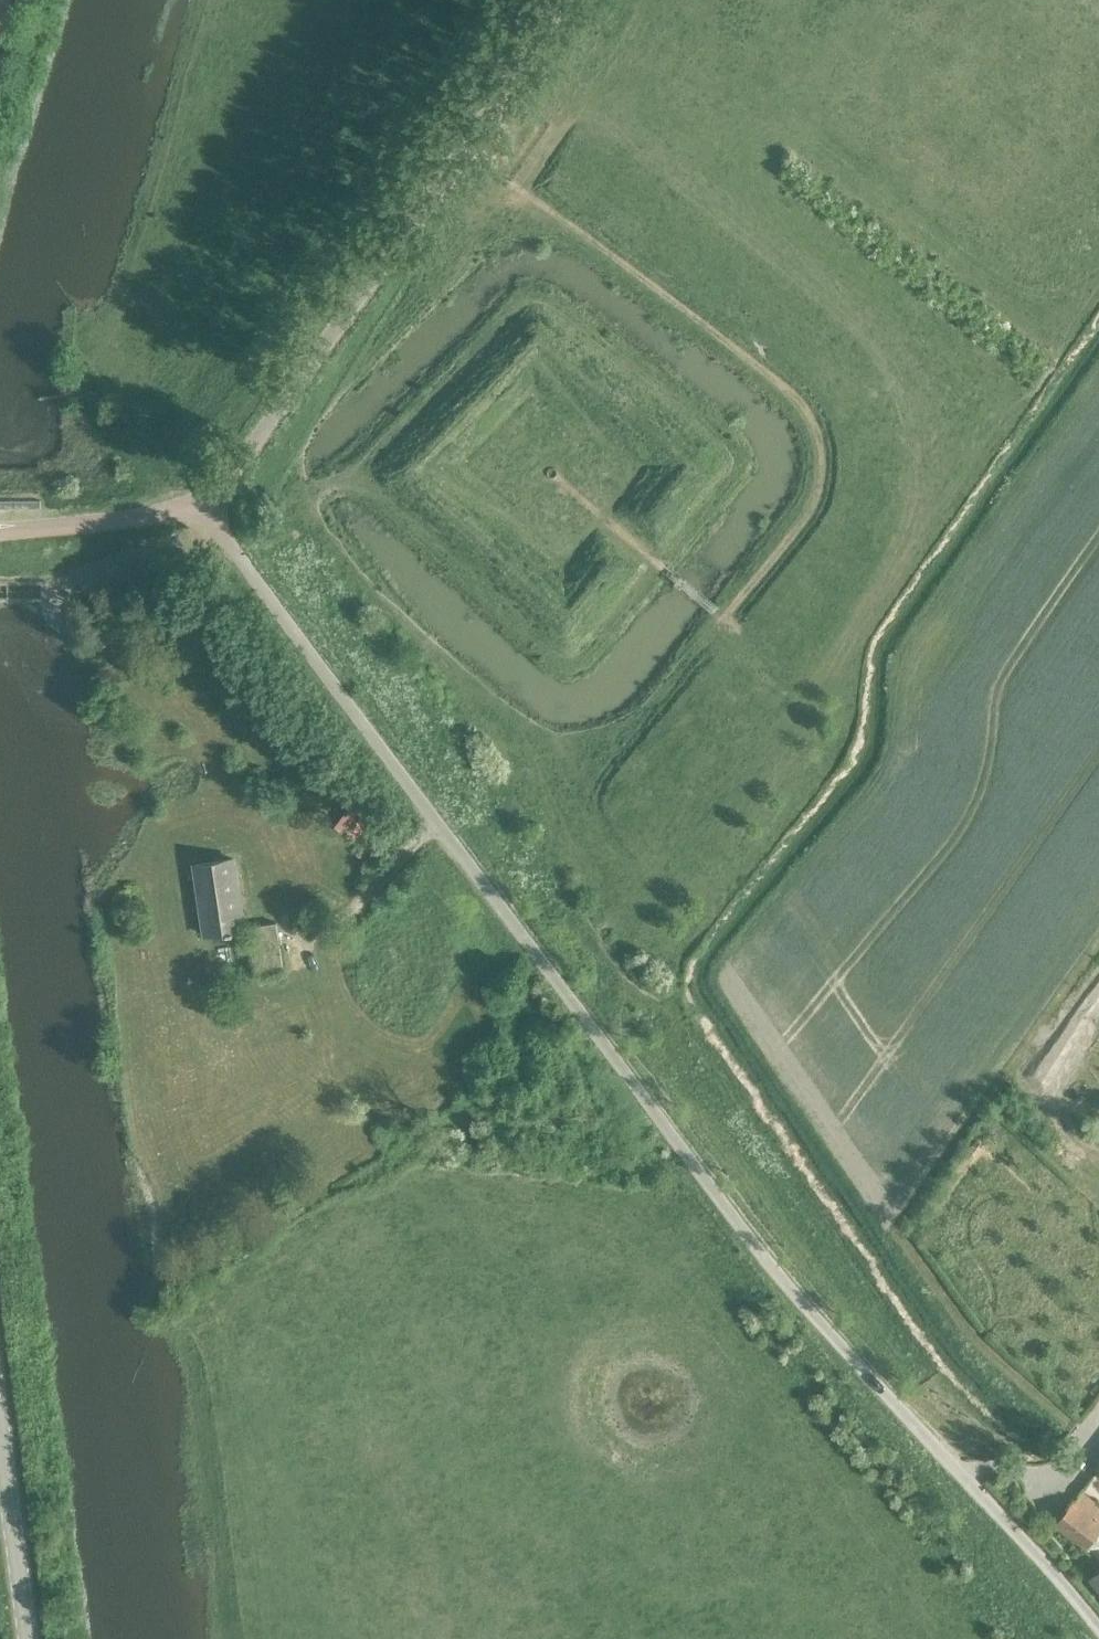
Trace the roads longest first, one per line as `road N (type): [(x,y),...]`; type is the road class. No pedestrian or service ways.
road 1 (unclassified): [(1098,1630),(761,1253),(203,507)]
road 2 (unclassified): [(203,507),(565,0)]
road 3 (track): [(885,1217),(977,1347),(1088,1439)]
road 4 (tertiary): [(28,1638),(0,1432)]
road 5 (unclassified): [(0,532),(203,507)]

